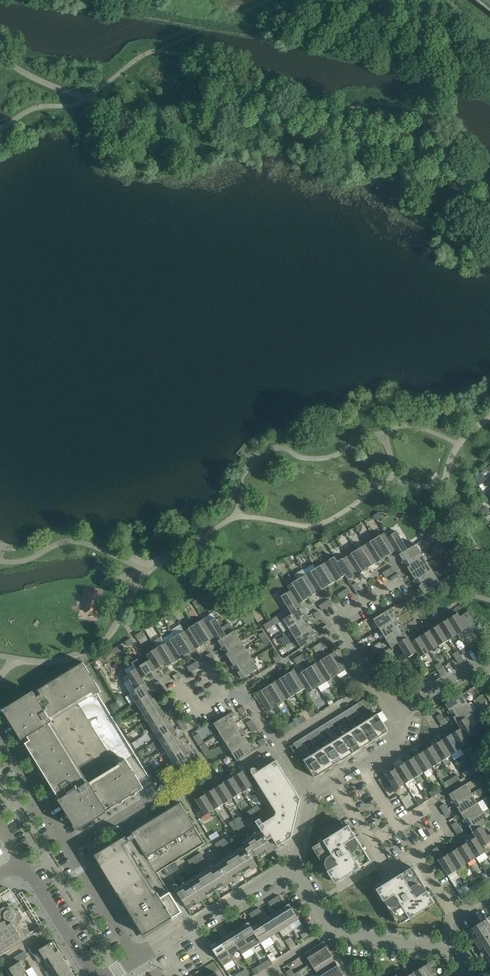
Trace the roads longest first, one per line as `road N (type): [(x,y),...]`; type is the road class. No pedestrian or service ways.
road 1 (residential): [(293,872),(277,873),(137,960)]
road 2 (residential): [(396,710),(337,628),(398,584)]
road 3 (residential): [(311,796),(240,691),(229,696)]
road 4 (residential): [(96,975),(23,860)]
road 5 (residential): [(0,737),(69,849)]
road 6 (residential): [(69,849),(137,960)]

